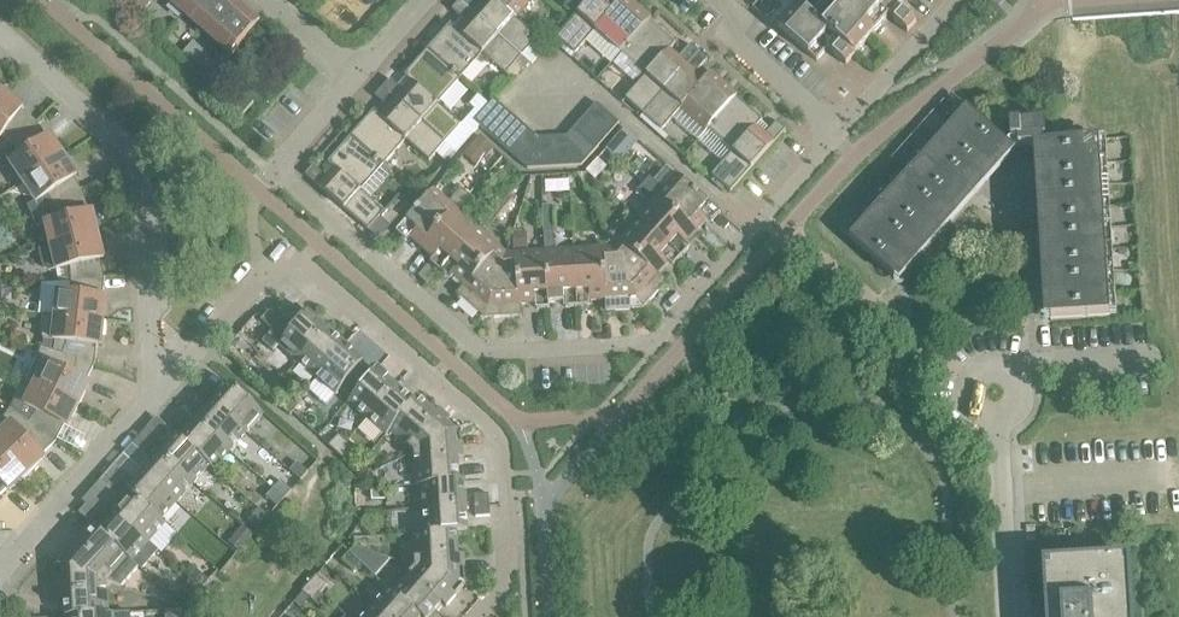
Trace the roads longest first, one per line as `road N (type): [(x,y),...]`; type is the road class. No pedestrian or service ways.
road 1 (residential): [(837,131),(666,335),(498,351),(466,337),(277,169),(354,76)]
road 2 (residential): [(479,616),(503,588),(506,554),(499,447),(489,427),(299,263)]
road 3 (residential): [(155,388),(141,162),(0,32)]
road 4 (unclassified): [(1006,616),(993,392),(1035,364),(1149,358)]
road 5 (residential): [(0,559),(155,388)]
road 6 (residential): [(155,388),(268,272),(299,263)]
road 7 (residential): [(724,0),(736,20),(732,38),(837,131)]
road 8 (residential): [(837,131),(953,0)]

